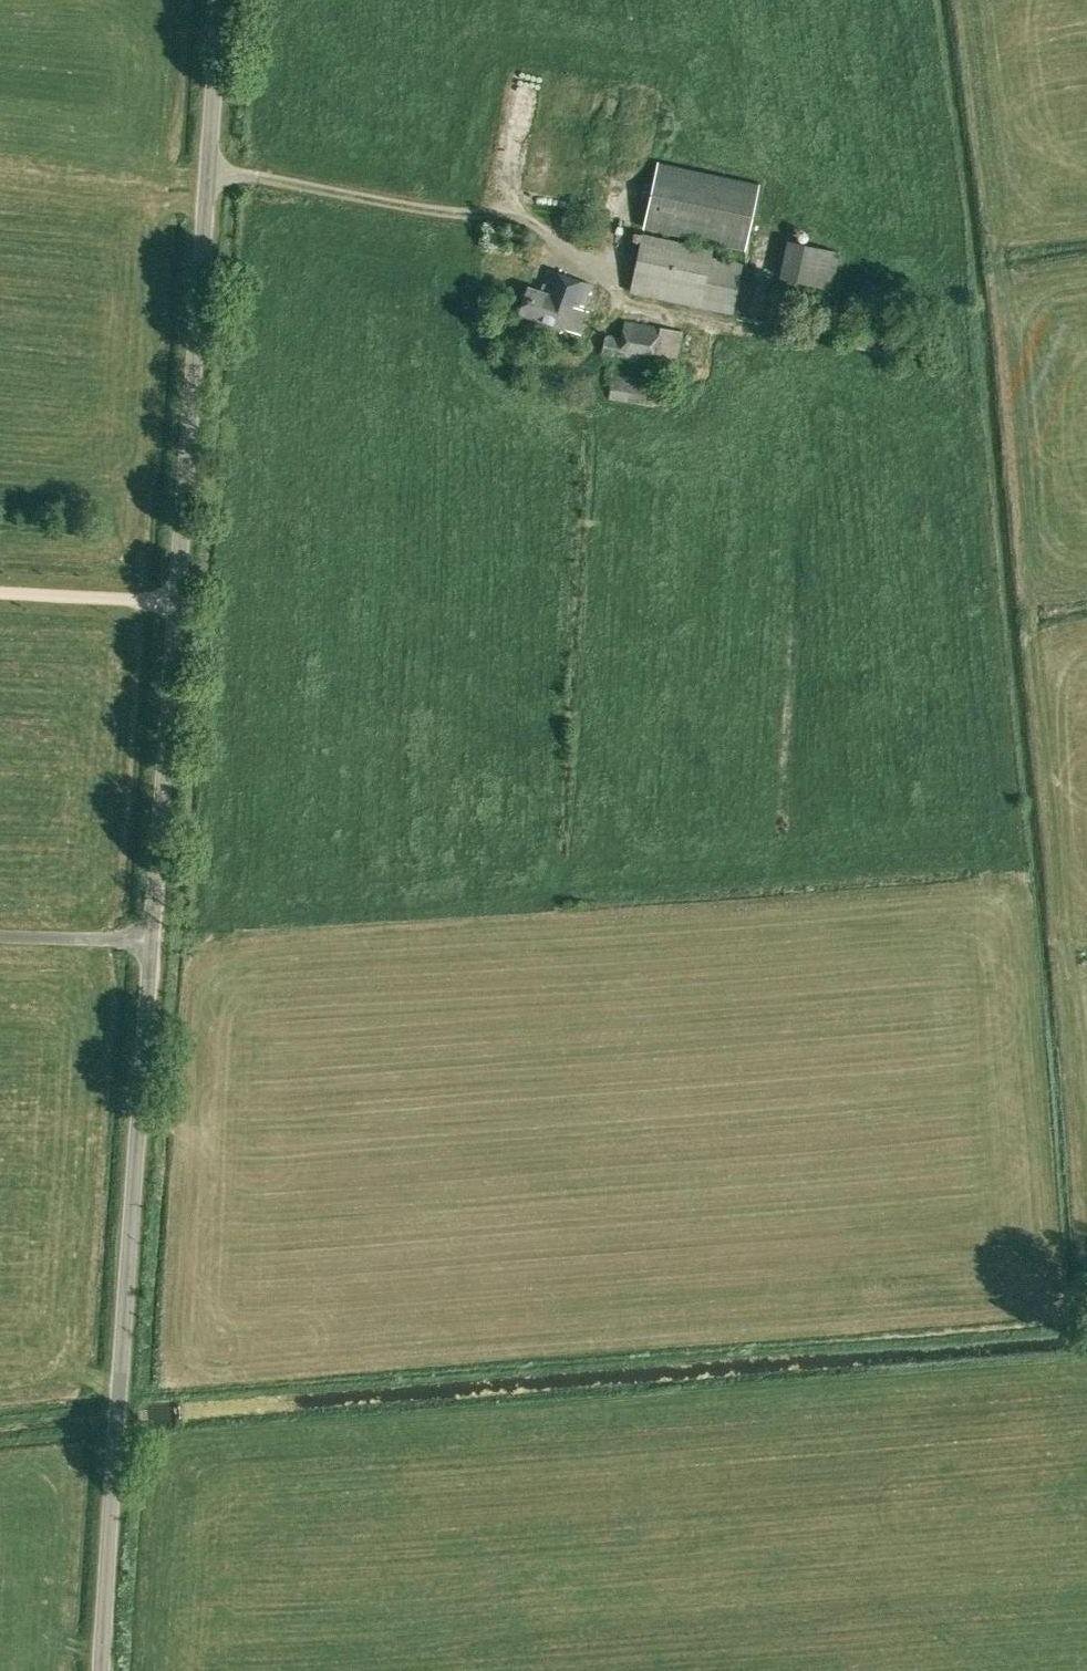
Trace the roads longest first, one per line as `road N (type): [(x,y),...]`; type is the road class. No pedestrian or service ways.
road 1 (unclassified): [(98,1670),(221,0)]

